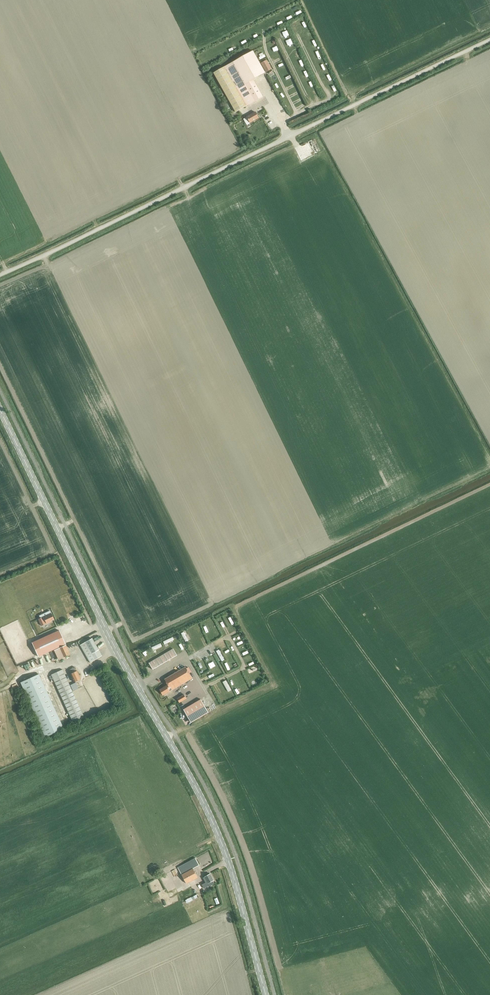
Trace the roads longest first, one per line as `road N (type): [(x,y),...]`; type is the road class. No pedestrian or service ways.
road 1 (secondary): [(266,994),(216,828),(116,649),(0,410)]
road 2 (unclassified): [(0,274),(489,40)]

